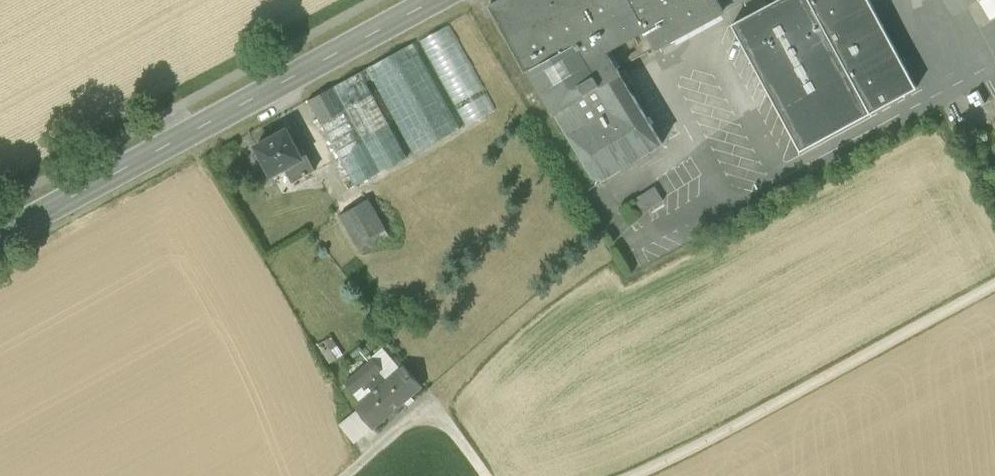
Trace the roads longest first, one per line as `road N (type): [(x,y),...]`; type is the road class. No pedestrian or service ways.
road 1 (tertiary): [(443,0),(0,237)]
road 2 (track): [(994,285),(635,475)]
road 3 (track): [(346,475),(427,404),(483,475)]

